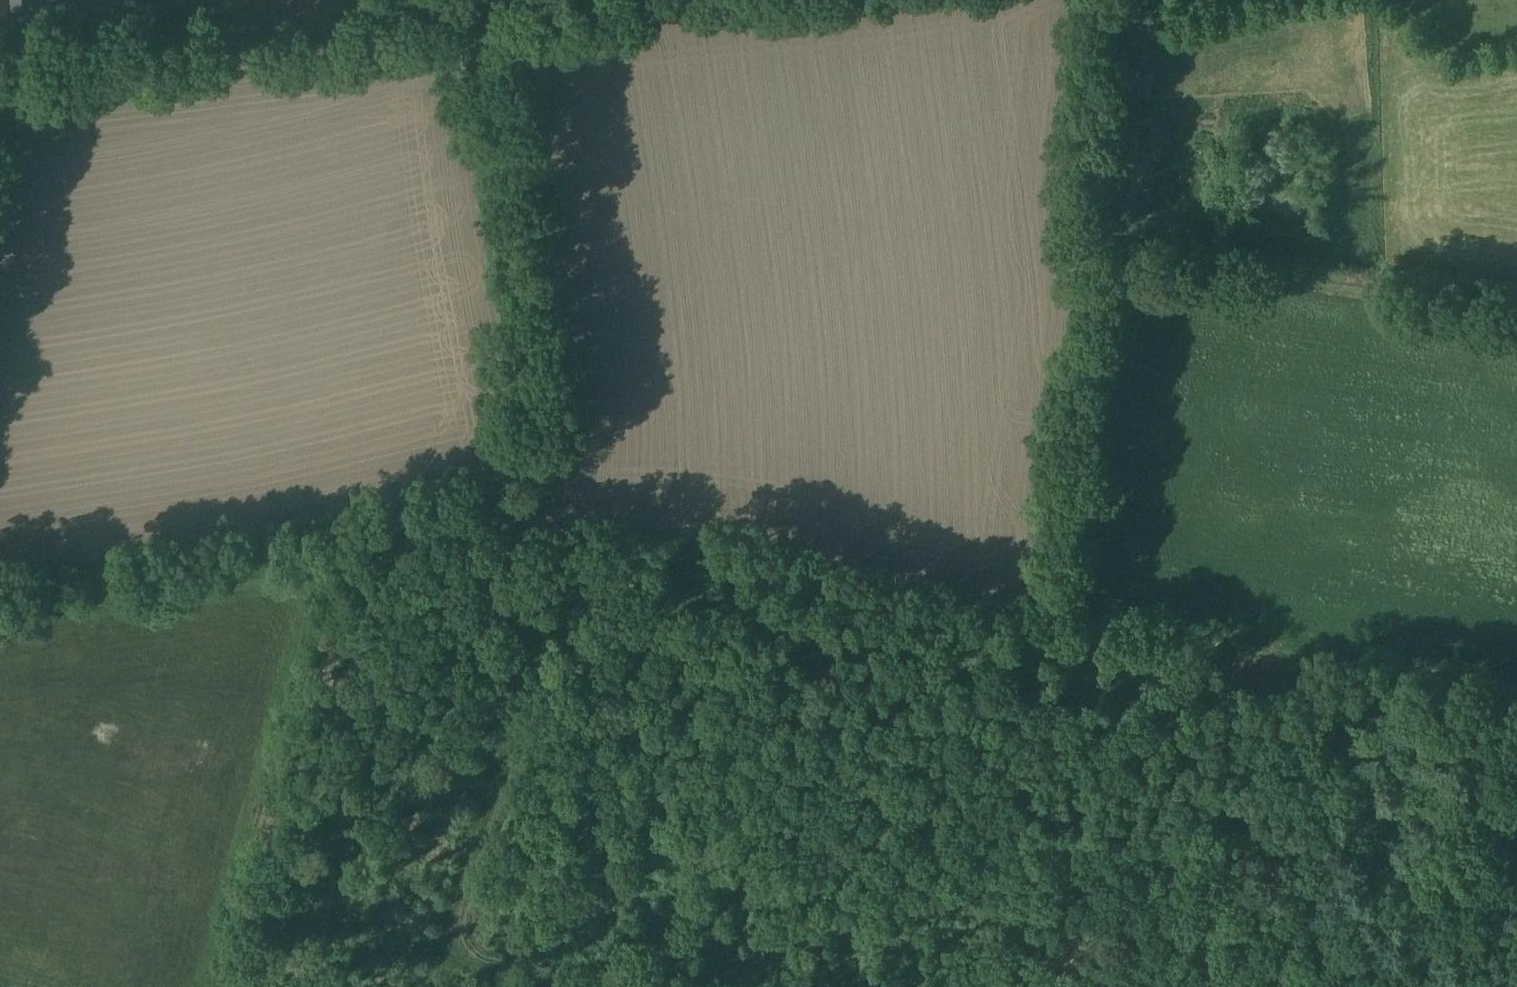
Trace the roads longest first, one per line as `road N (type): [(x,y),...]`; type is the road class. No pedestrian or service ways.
road 1 (track): [(559,539),(485,59),(489,0)]
road 2 (track): [(1074,227),(1082,0)]

